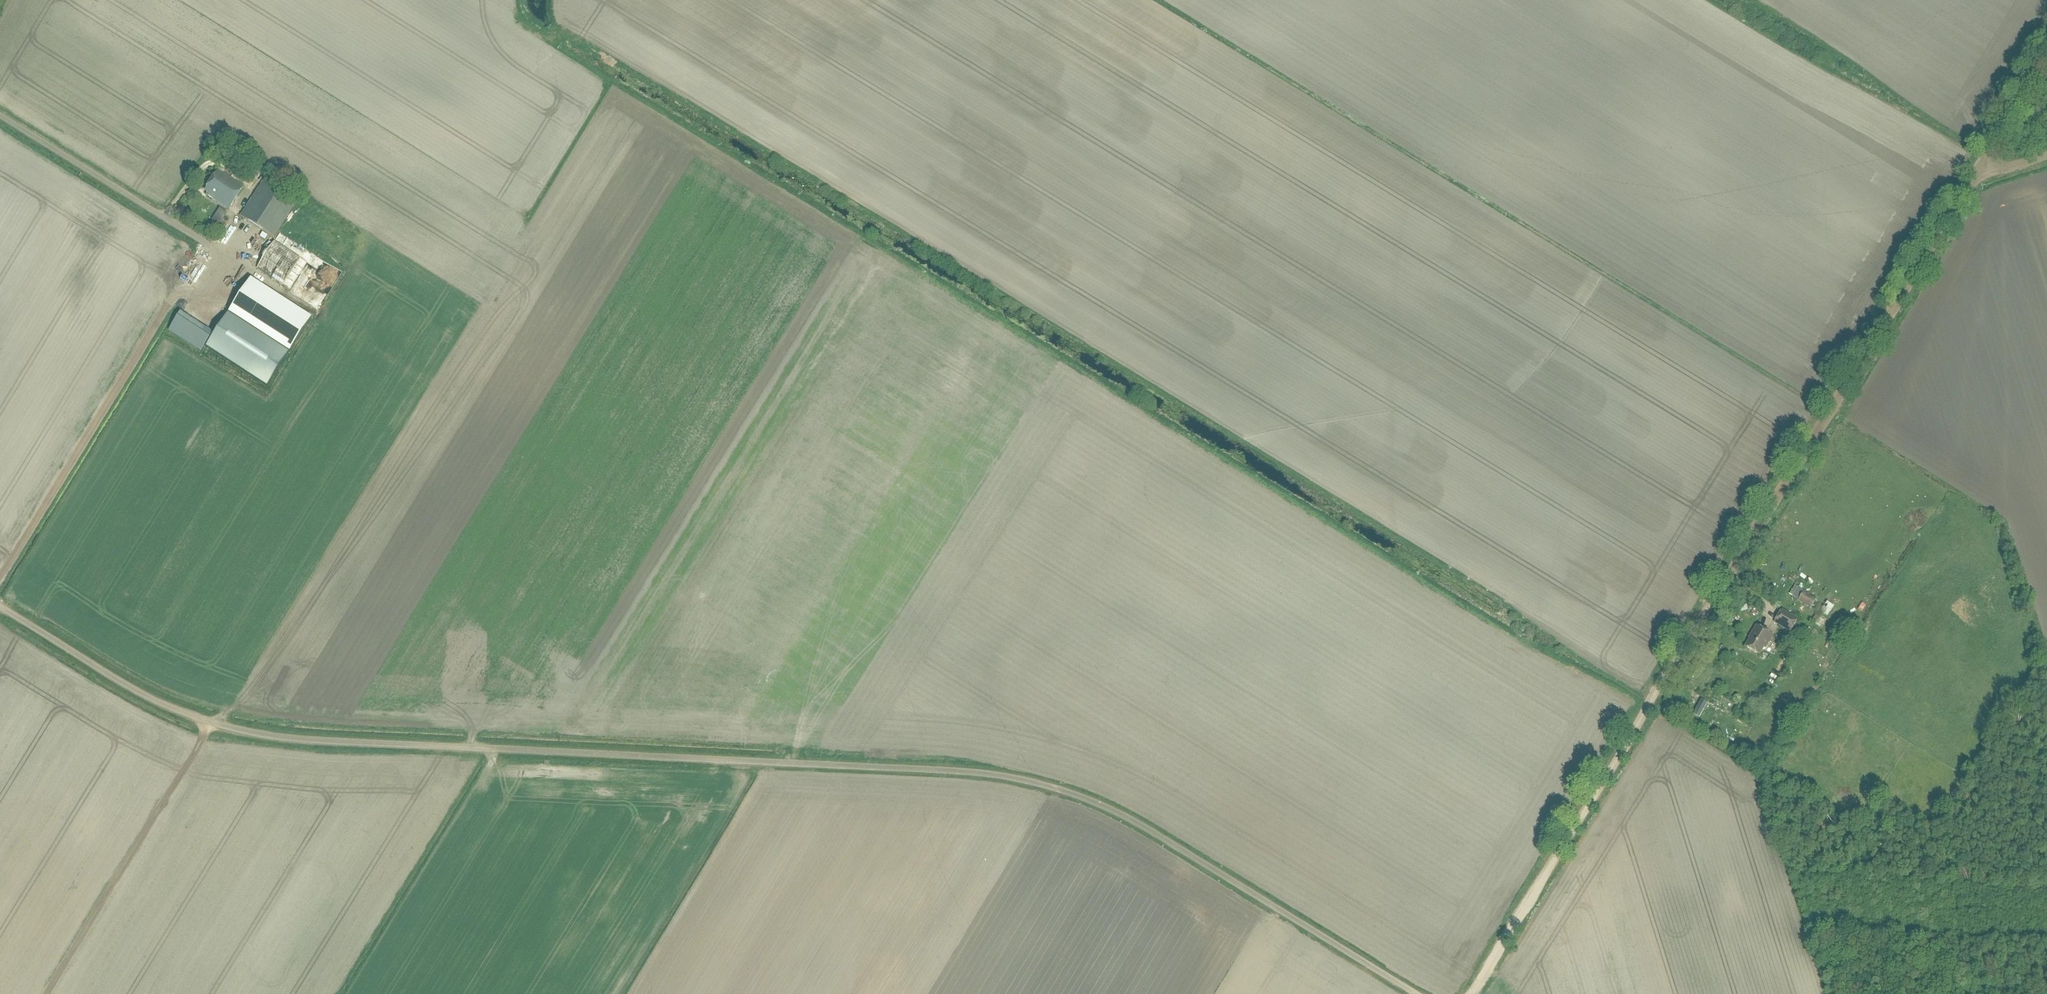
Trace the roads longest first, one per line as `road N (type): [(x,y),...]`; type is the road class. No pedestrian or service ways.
road 1 (unclassified): [(1416,993),(1141,826),(1023,778),(247,733),(143,695),(0,607)]
road 2 (track): [(1469,993),(1983,164)]
road 3 (unclassified): [(224,255),(0,115)]
road 4 (track): [(2046,58),(1983,164)]
road 5 (track): [(1968,189),(2029,185),(2046,239)]

